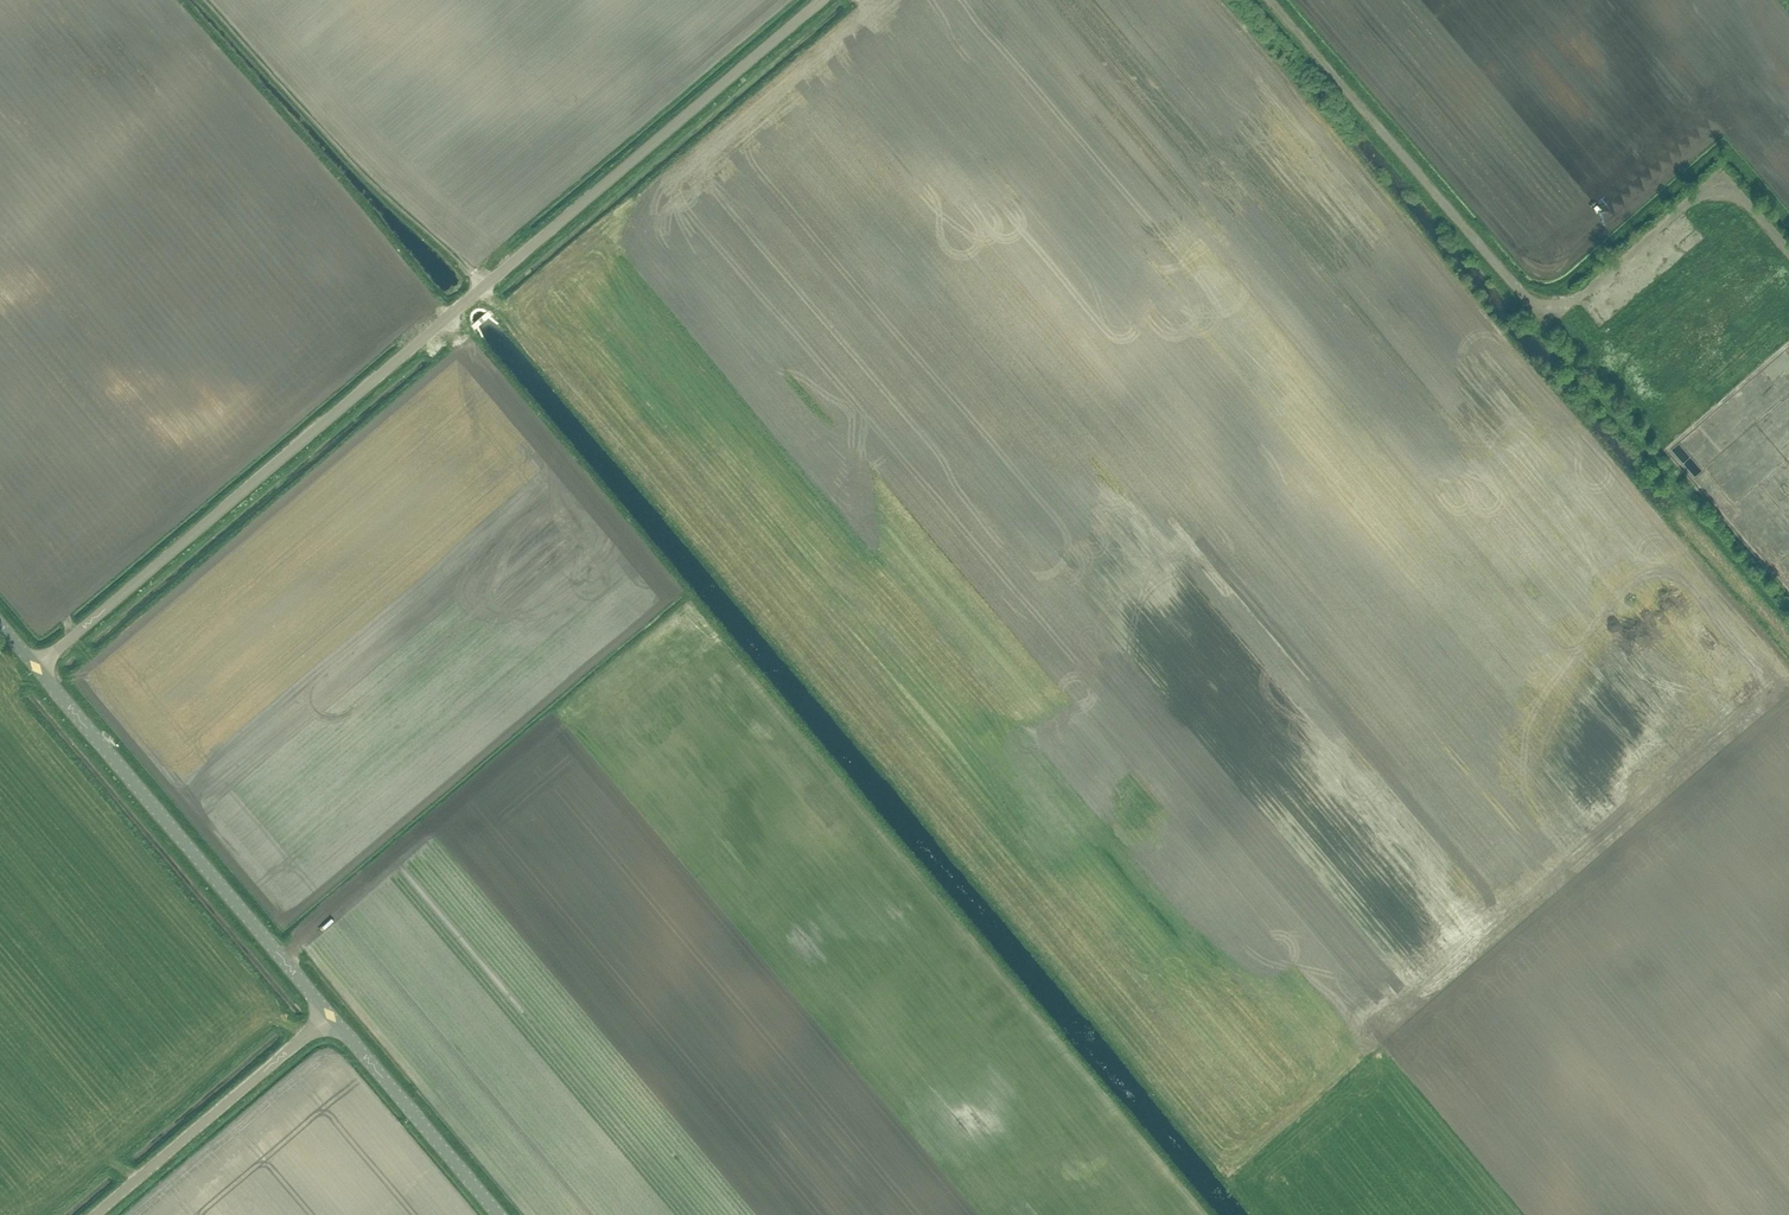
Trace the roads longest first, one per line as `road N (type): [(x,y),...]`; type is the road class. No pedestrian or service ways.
road 1 (unclassified): [(34,666),(819,0)]
road 2 (tertiary): [(330,1013),(34,666)]
road 3 (unclassified): [(92,1214),(330,1013)]
road 4 (tertiary): [(503,1214),(330,1013)]

